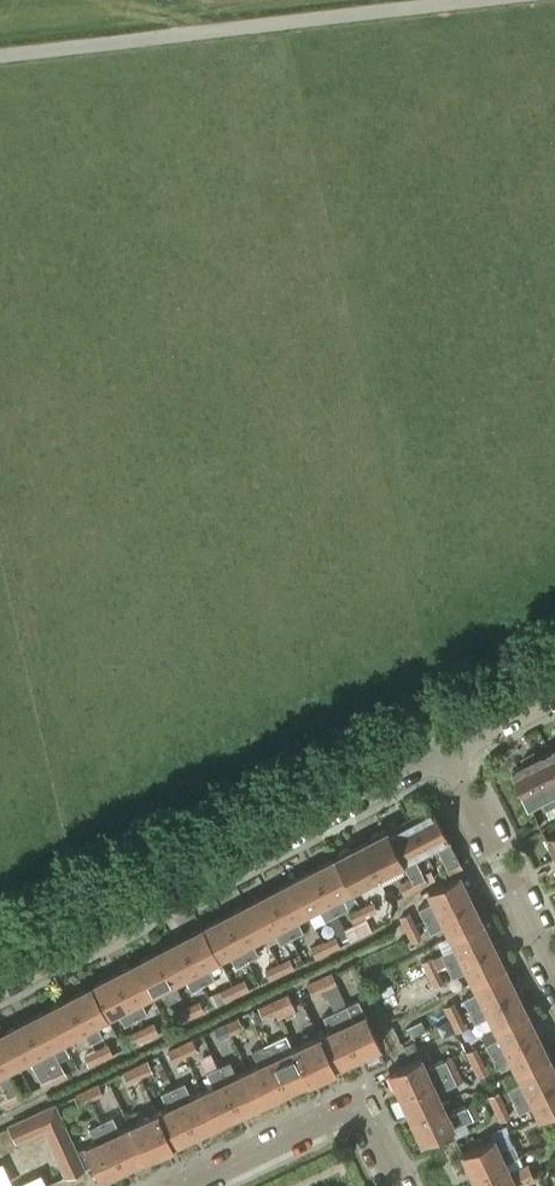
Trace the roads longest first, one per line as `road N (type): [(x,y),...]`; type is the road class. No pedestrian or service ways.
road 1 (residential): [(0,981),(446,748)]
road 2 (residential): [(399,1185),(358,1105),(188,1185)]
road 3 (residential): [(554,972),(446,748)]
road 4 (residential): [(446,748),(554,692)]

